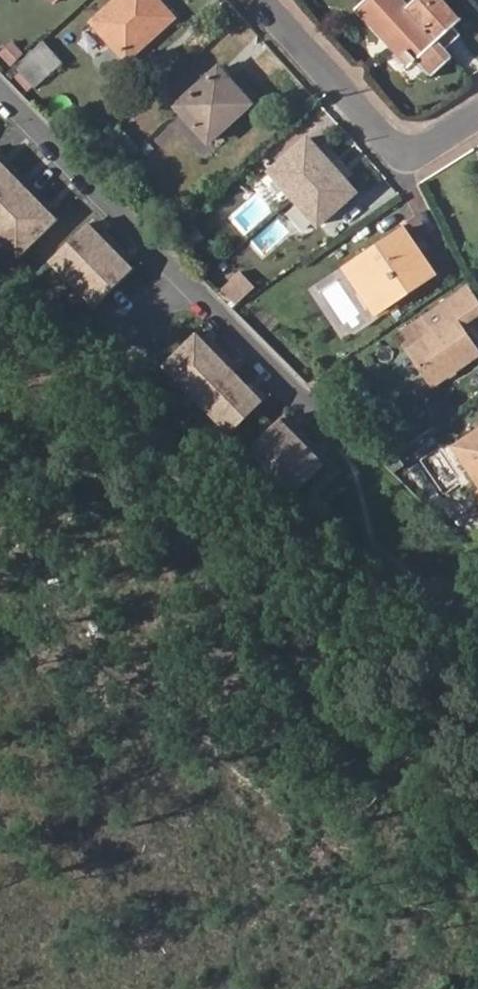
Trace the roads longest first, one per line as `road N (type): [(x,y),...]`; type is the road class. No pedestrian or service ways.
road 1 (residential): [(0,89),(333,428)]
road 2 (residential): [(477,116),(407,163),(259,0)]

